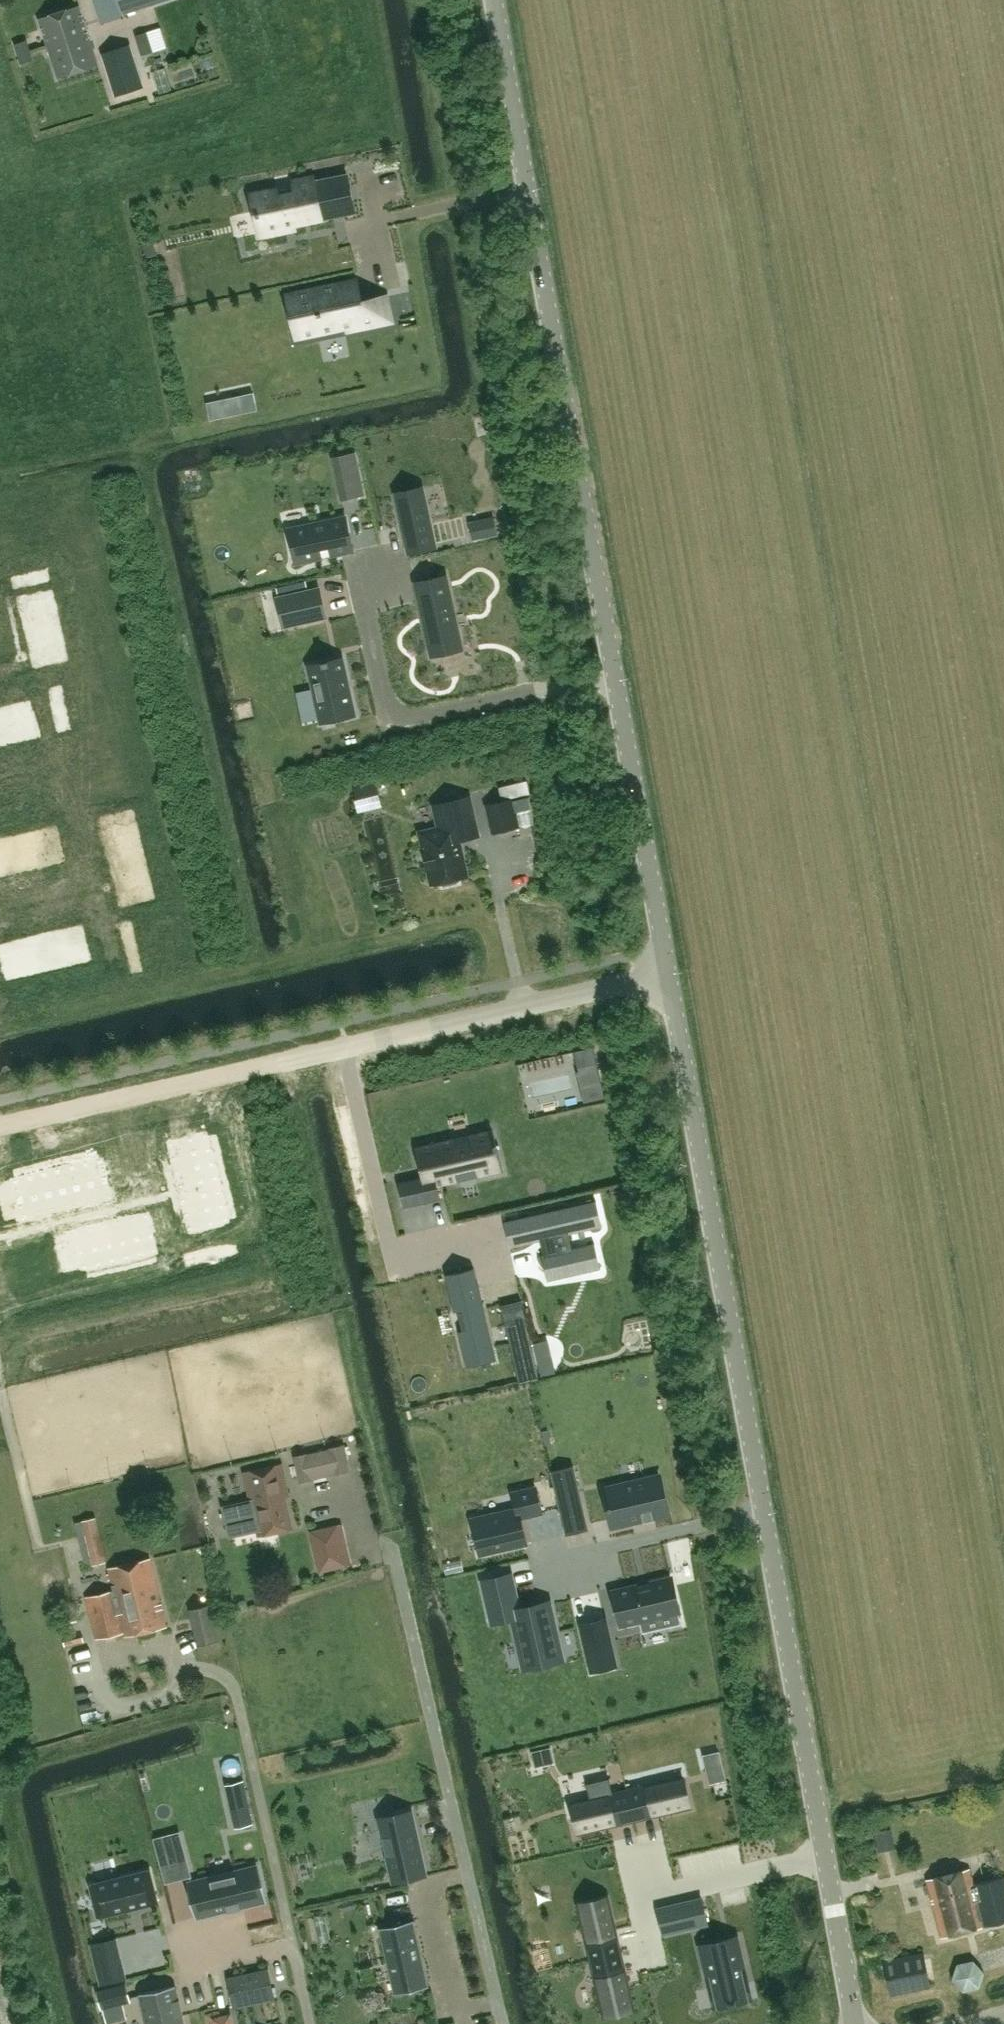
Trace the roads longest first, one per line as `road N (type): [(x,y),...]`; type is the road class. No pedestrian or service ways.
road 1 (unclassified): [(766,1513),(671,974)]
road 2 (unclassified): [(618,677),(532,188)]
road 3 (residential): [(618,677),(392,719),(367,611),(381,579)]
road 4 (unclassified): [(826,1859),(766,1513)]
road 5 (residential): [(0,1122),(343,1048)]
road 6 (residential): [(469,1877),(391,1551)]
road 7 (residential): [(343,1048),(392,1257),(487,1237)]
road 8 (unclassified): [(671,974),(618,677)]
road 9 (residential): [(293,1944),(235,1689)]
road 10 (residential): [(499,2006),(455,2015),(428,1885),(469,1877)]
road 11 (residential): [(766,1513),(580,1553),(562,1575)]
road 12 (residential): [(532,188),(368,222),(375,257)]
road 13 (unclassified): [(532,188),(499,0)]
road 14 (residential): [(826,1859),(678,1890),(648,1871)]
road 15 (residential): [(343,1048),(525,1007)]
road 16 (unclassified): [(855,2023),(826,1859)]
road 17 (residential): [(525,1007),(671,974)]
road 18 (residential): [(499,2006),(469,1877)]

